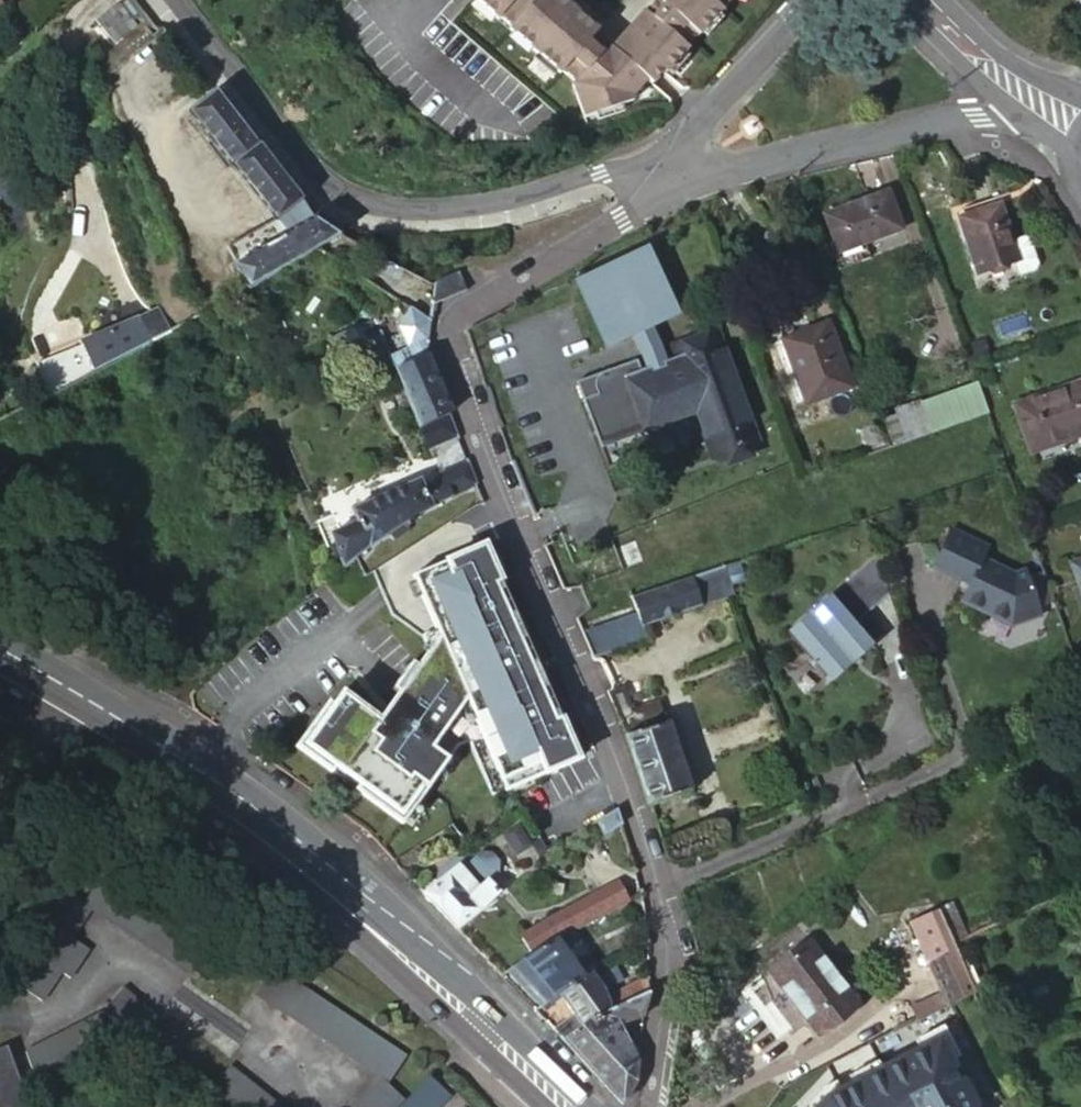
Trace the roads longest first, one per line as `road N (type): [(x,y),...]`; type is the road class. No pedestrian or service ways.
road 1 (residential): [(649,1106),(667,977),(651,864),(606,745),(506,528),(450,344),(463,309),(623,218),(657,176)]
road 2 (primary): [(0,661),(286,843),(568,1106)]
road 3 (residential): [(657,176),(602,174),(450,229),(403,227),(350,210),(303,173),(159,0)]
road 4 (residential): [(657,176),(710,183),(844,154),(922,124),(1026,117)]
road 5 (residential): [(812,0),(657,176)]
road 6 (tertiary): [(1080,97),(1018,68),(982,38),(949,33)]

